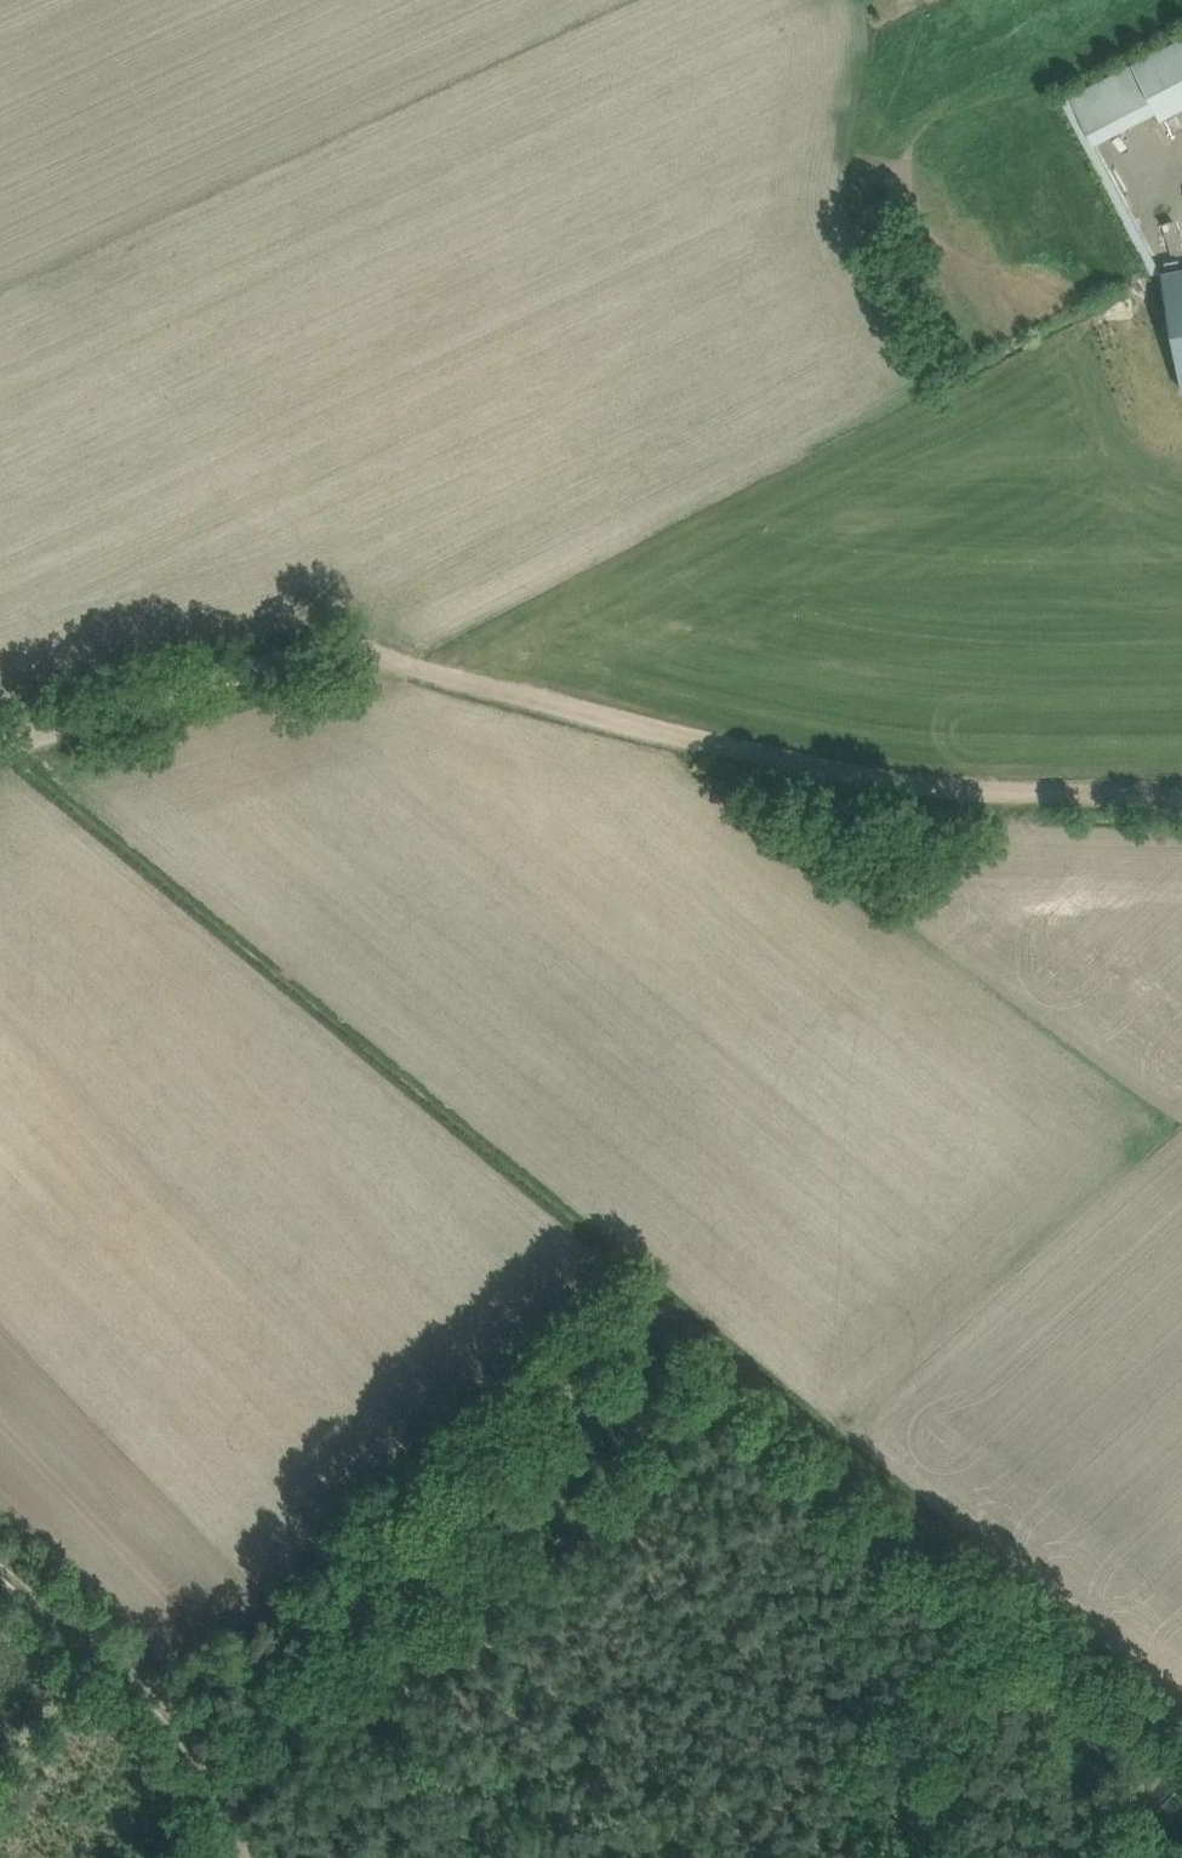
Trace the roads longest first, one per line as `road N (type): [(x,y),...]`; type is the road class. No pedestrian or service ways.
road 1 (track): [(0,742),(330,646),(427,647),(552,696),(856,787),(899,794),(1181,795)]
road 2 (track): [(261,1857),(155,1694),(0,1557)]

